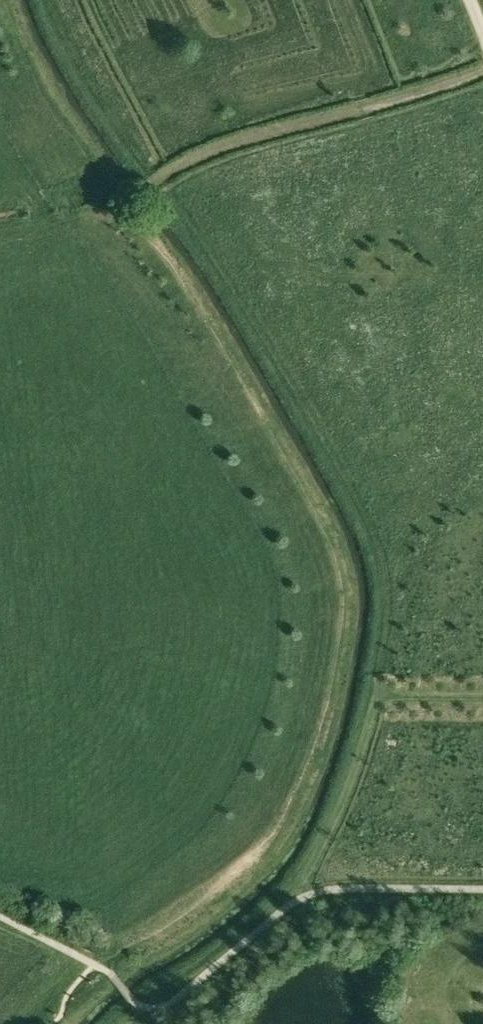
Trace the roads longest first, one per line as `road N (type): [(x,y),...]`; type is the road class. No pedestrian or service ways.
road 1 (track): [(374,696),(386,580),(345,473),(244,301),(86,73),(51,0)]
road 2 (track): [(161,180),(252,137),(482,70)]
road 3 (track): [(298,900),(348,787),(374,696)]

